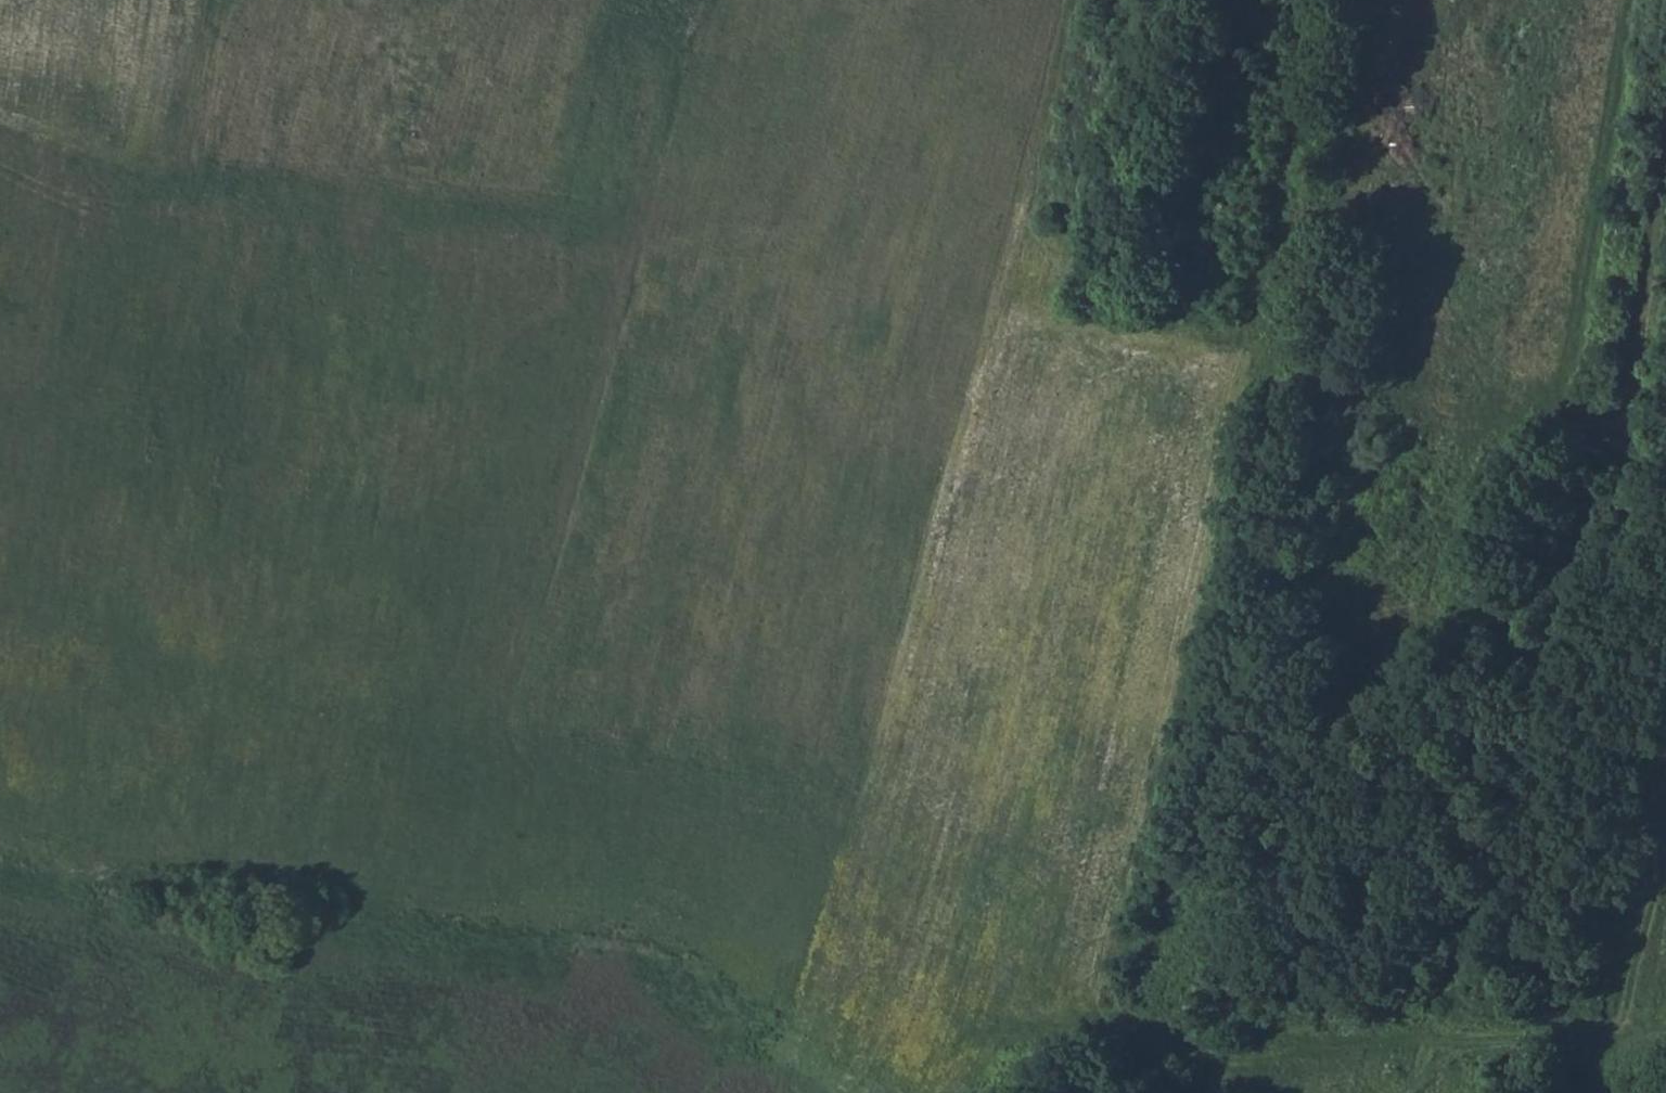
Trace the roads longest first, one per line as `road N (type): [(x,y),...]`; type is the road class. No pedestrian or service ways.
road 1 (track): [(1608,445),(1499,864),(1427,1019),(1397,1031),(1188,1042)]
road 2 (track): [(1665,465),(1608,445),(1665,149)]

